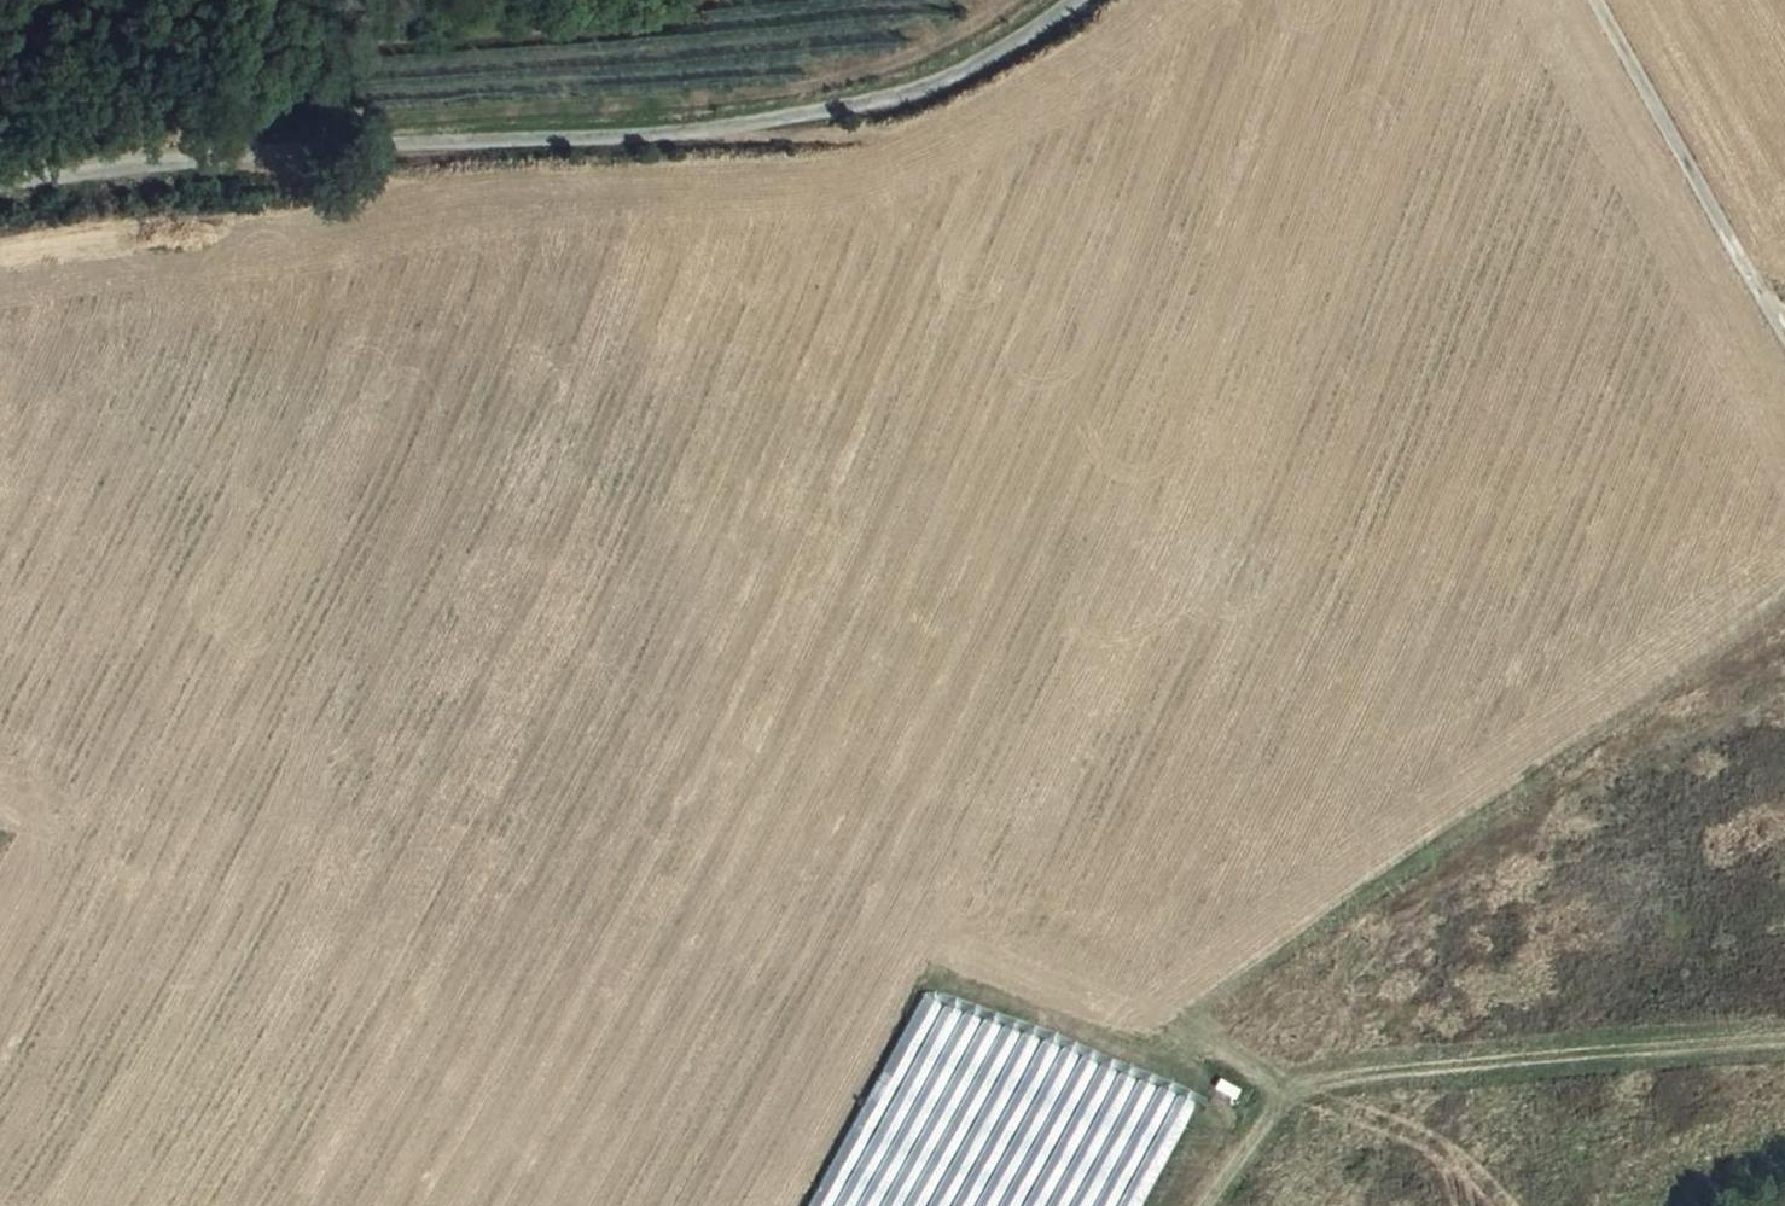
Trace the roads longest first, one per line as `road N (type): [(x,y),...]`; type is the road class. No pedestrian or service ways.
road 1 (track): [(1072,0),(1012,45),(923,90),(765,124),(135,165),(0,185)]
road 2 (track): [(1588,0),(1784,323)]

